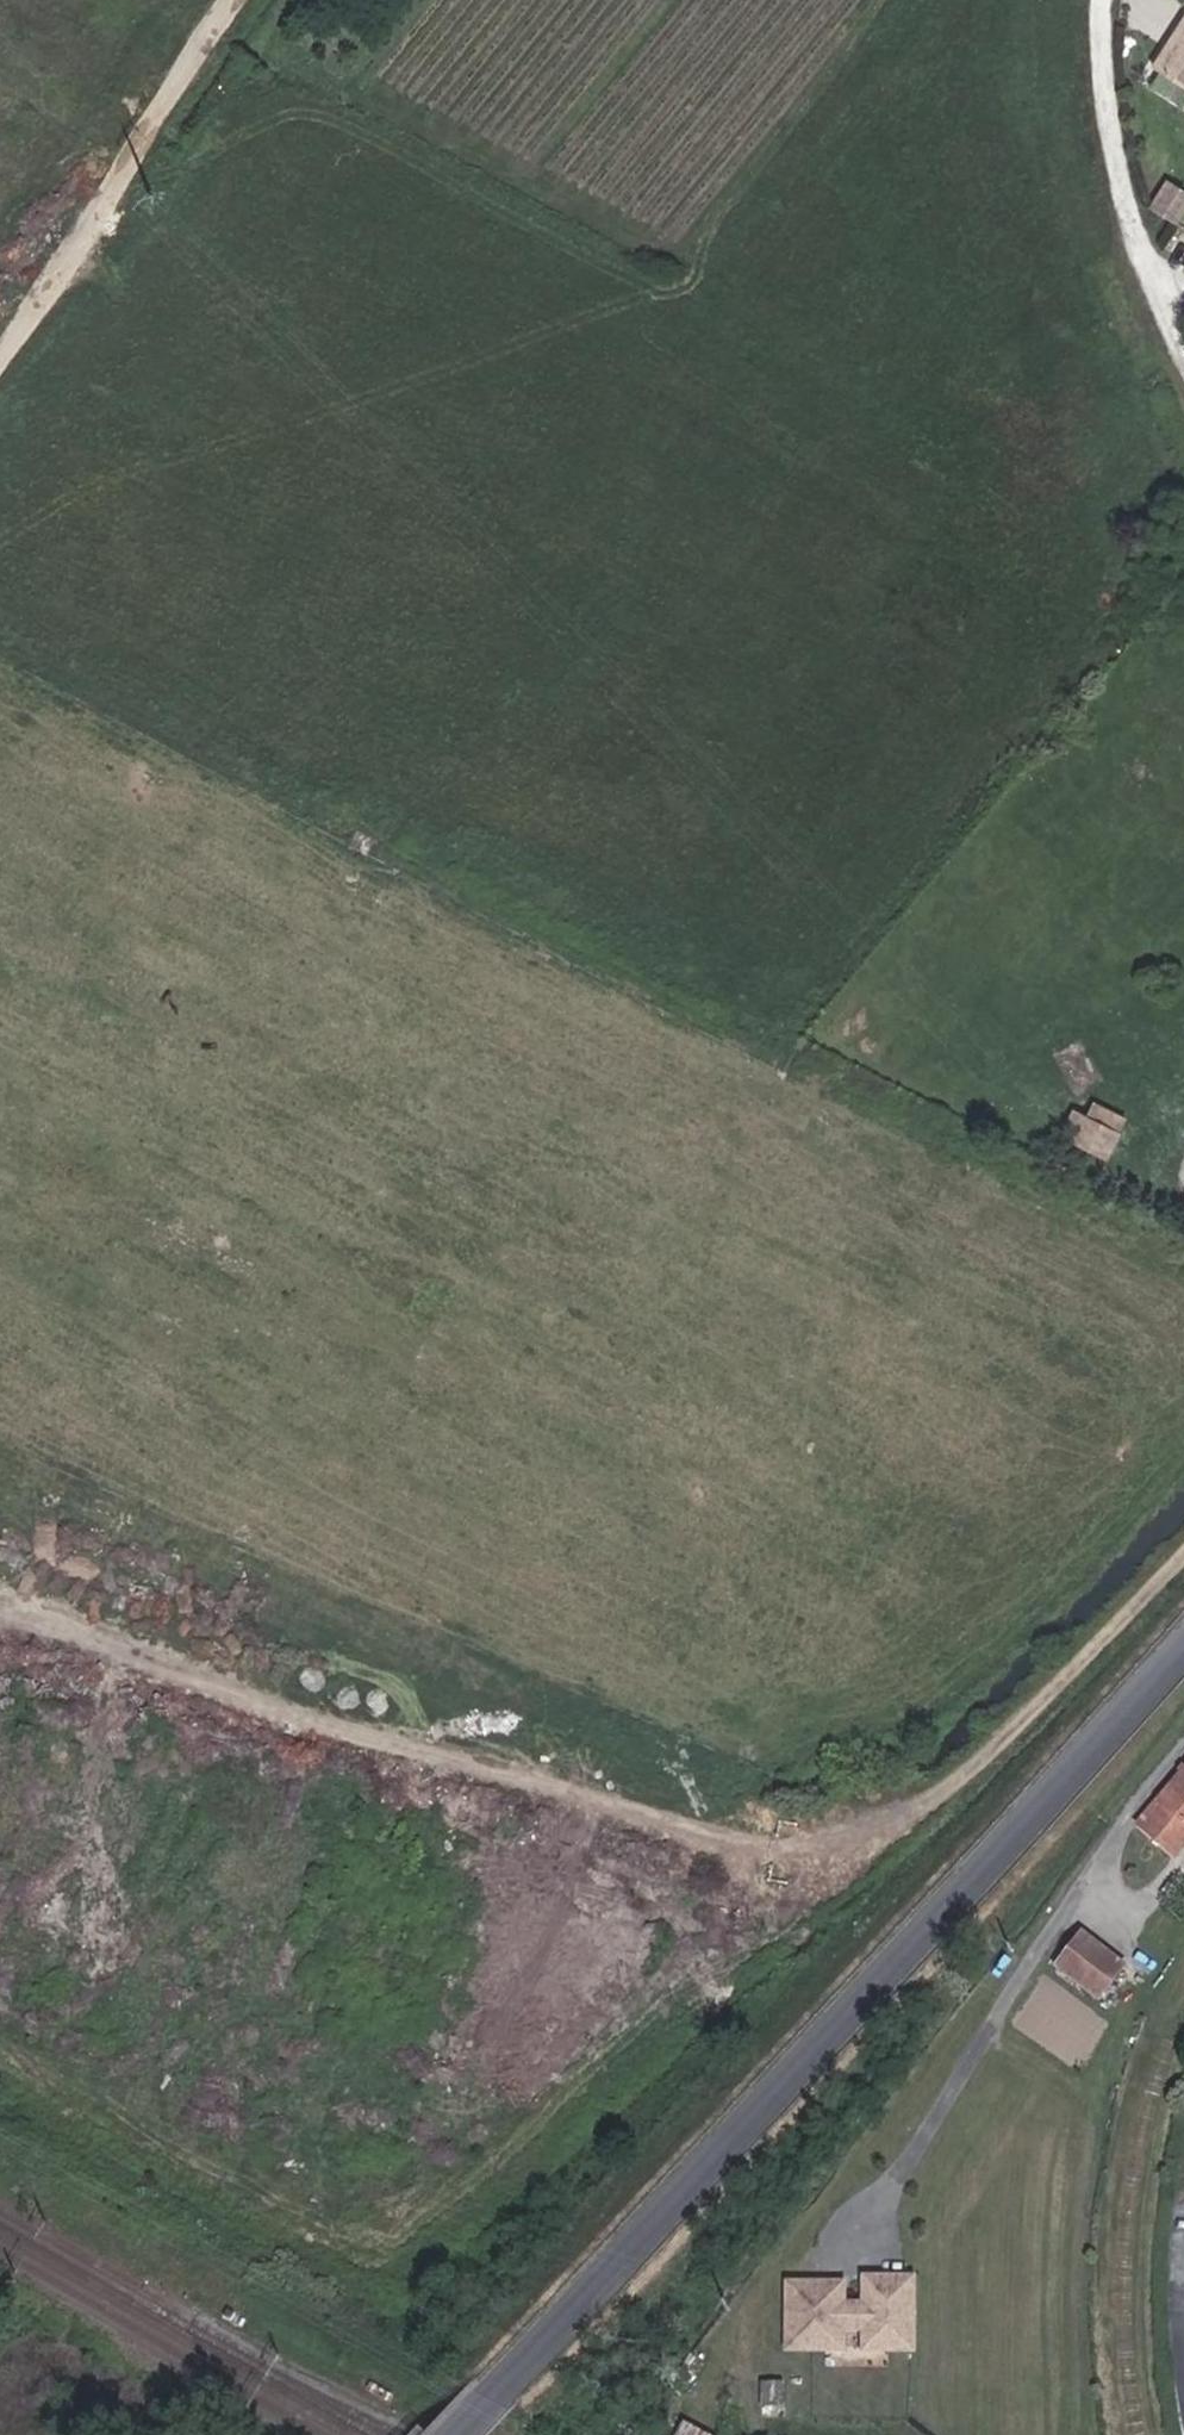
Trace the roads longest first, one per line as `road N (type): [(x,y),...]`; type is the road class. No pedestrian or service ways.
road 1 (unclassified): [(1183,1646),(446,2434)]

